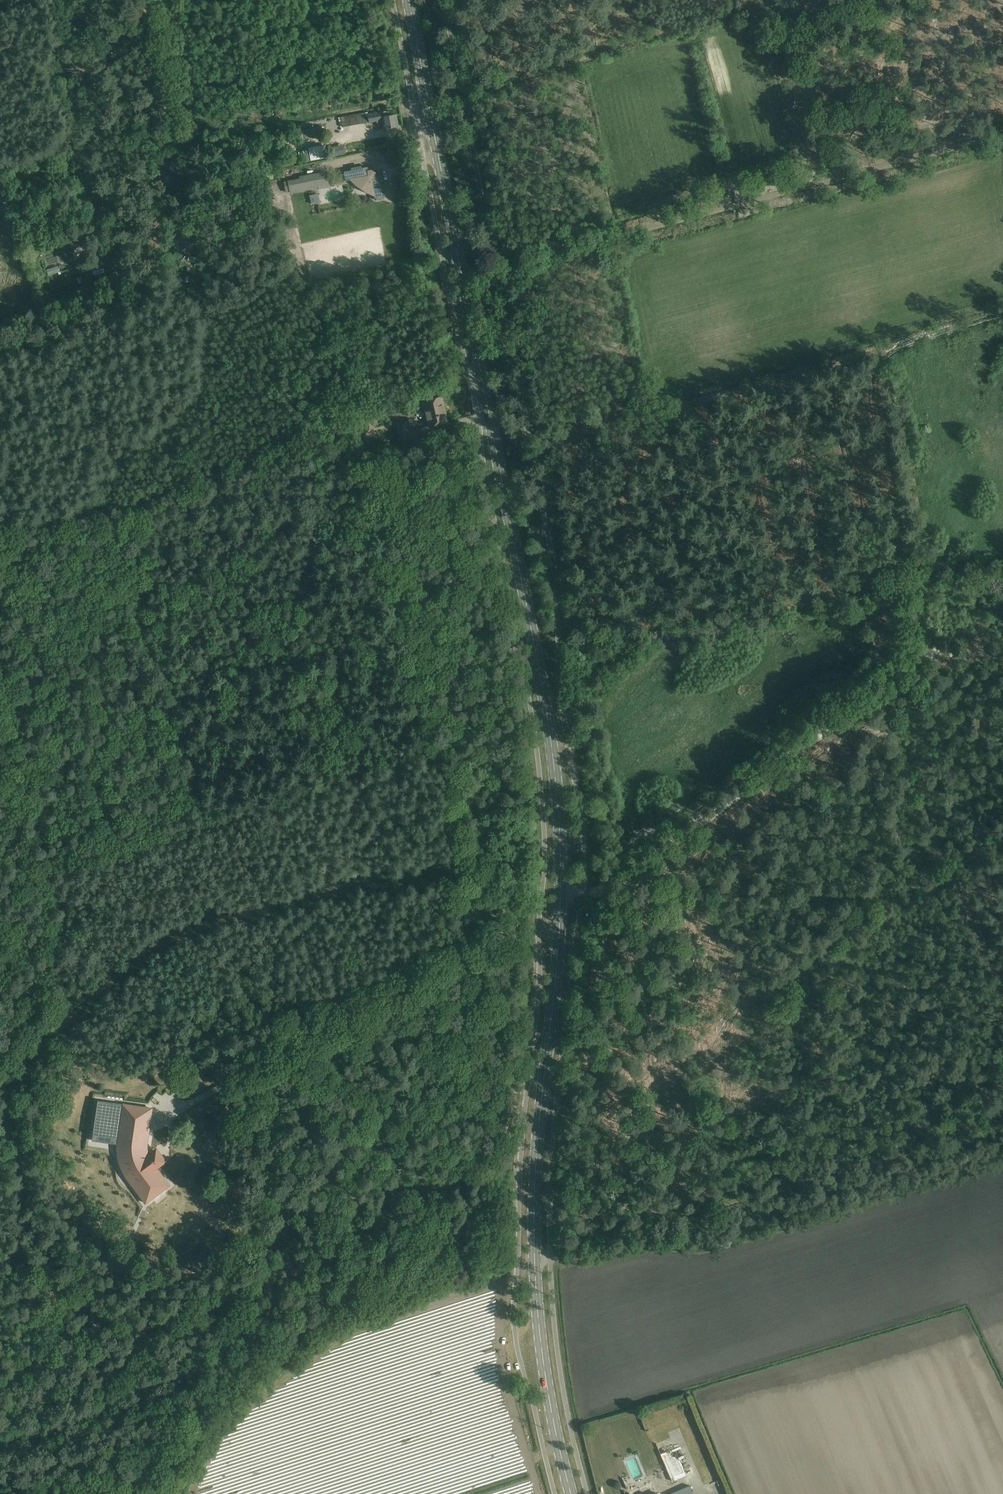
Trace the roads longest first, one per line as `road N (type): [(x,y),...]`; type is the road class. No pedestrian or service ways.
road 1 (primary): [(570,1493),(545,1387),(533,1248),(558,861),(548,715),(410,0)]

